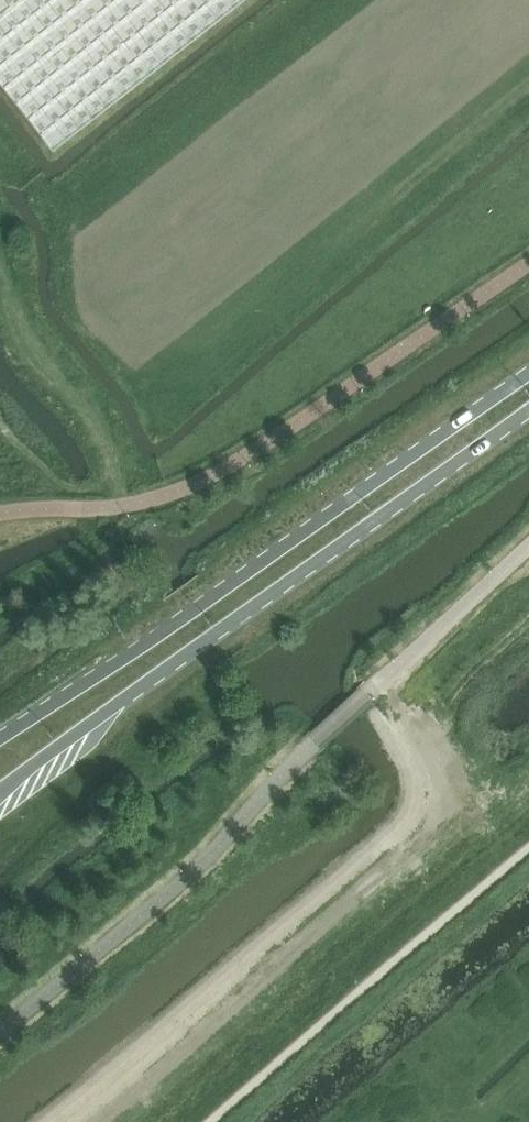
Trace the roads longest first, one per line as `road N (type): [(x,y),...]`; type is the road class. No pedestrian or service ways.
road 1 (primary): [(0,796),(528,412)]
road 2 (primary): [(528,375),(0,739)]

